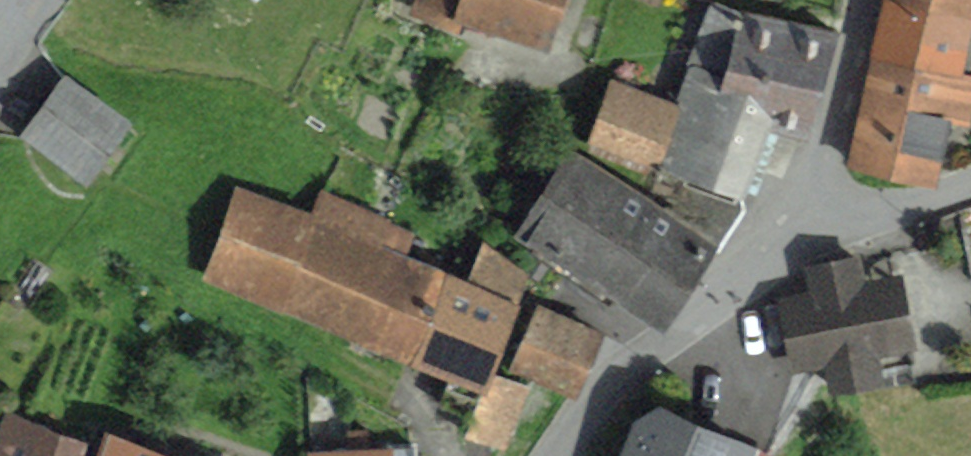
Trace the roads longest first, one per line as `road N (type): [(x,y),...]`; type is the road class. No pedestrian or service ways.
road 1 (unclassified): [(813,203),(771,251),(619,371),(555,455)]
road 2 (unclassified): [(863,0),(813,203)]
road 3 (residential): [(813,203),(896,209),(970,184)]

